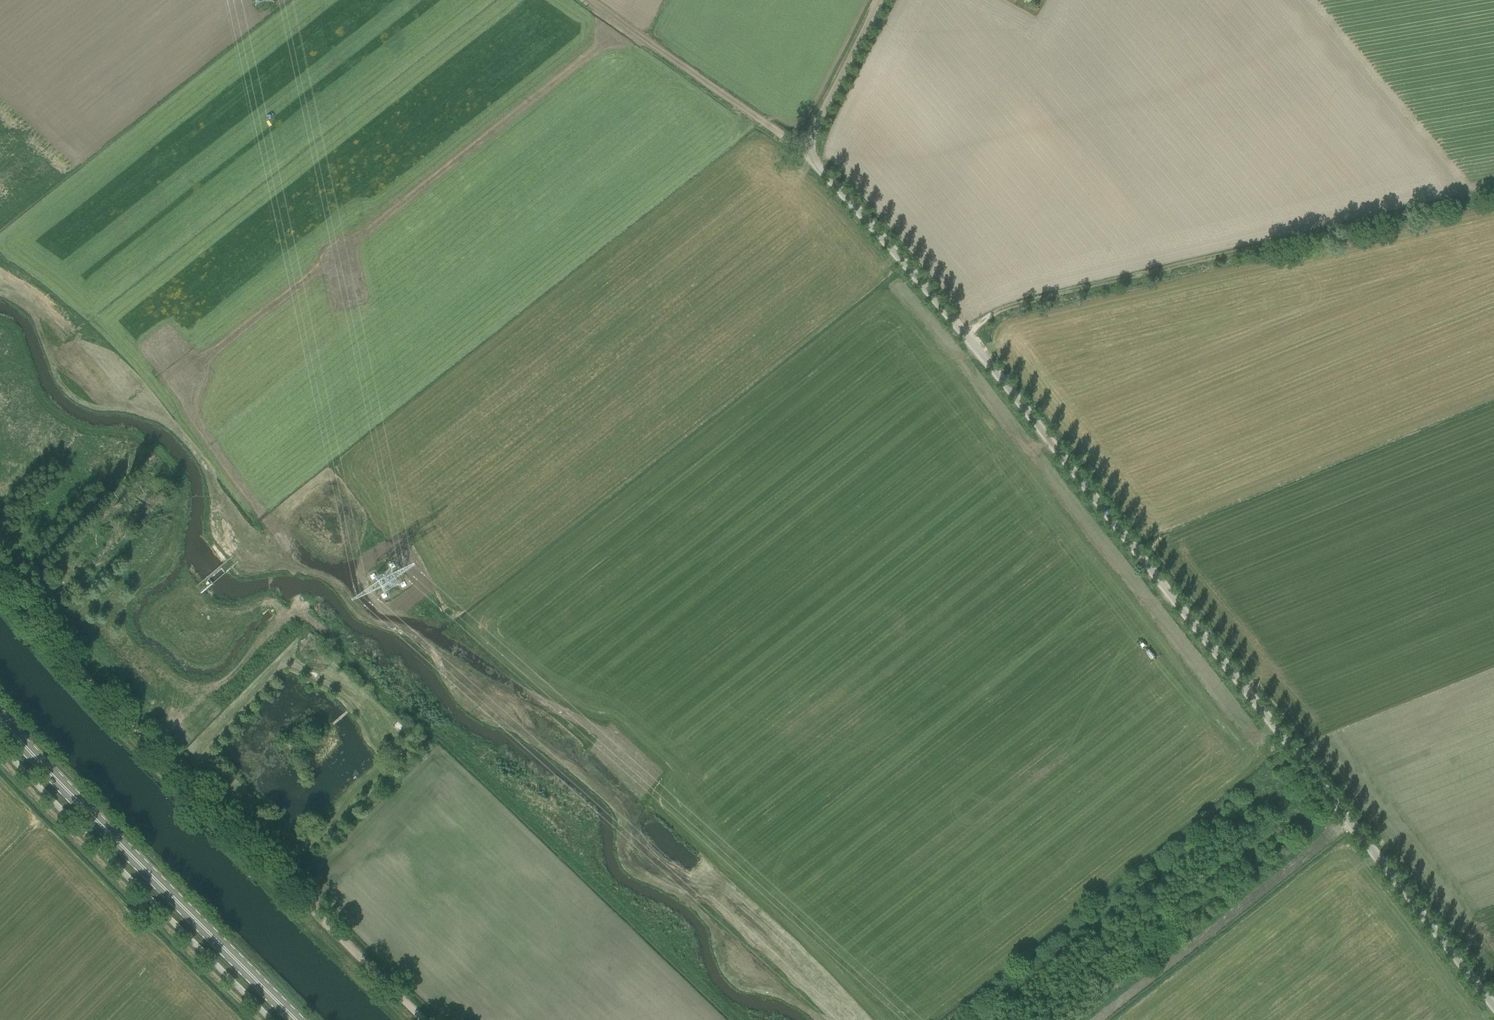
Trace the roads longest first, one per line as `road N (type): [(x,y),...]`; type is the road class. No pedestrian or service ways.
road 1 (unclassified): [(1493,1011),(1027,410),(804,150),(881,0)]
road 2 (track): [(424,1019),(126,722),(0,583)]
road 3 (track): [(1493,194),(1003,308),(962,333)]
road 4 (primary): [(296,1019),(0,718)]

